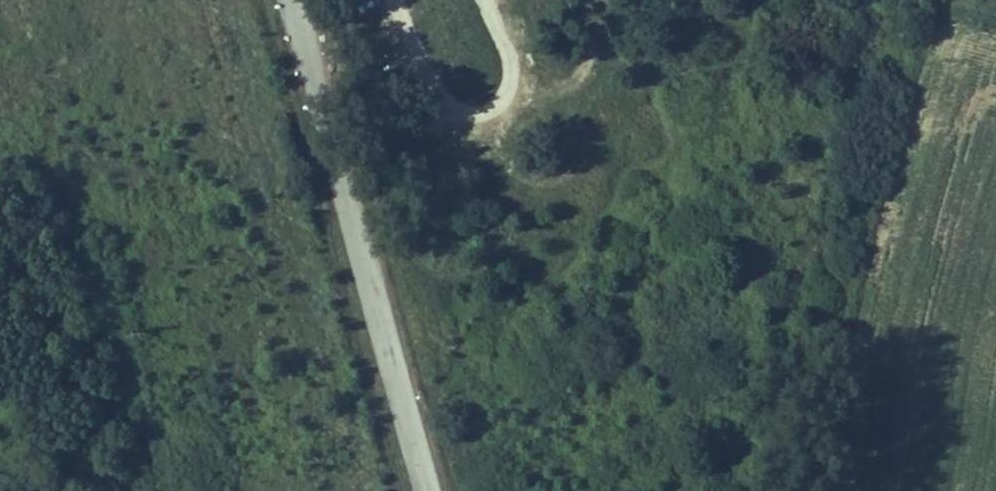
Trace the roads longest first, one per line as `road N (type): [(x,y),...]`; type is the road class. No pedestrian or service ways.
road 1 (unclassified): [(297,0),(430,490)]

